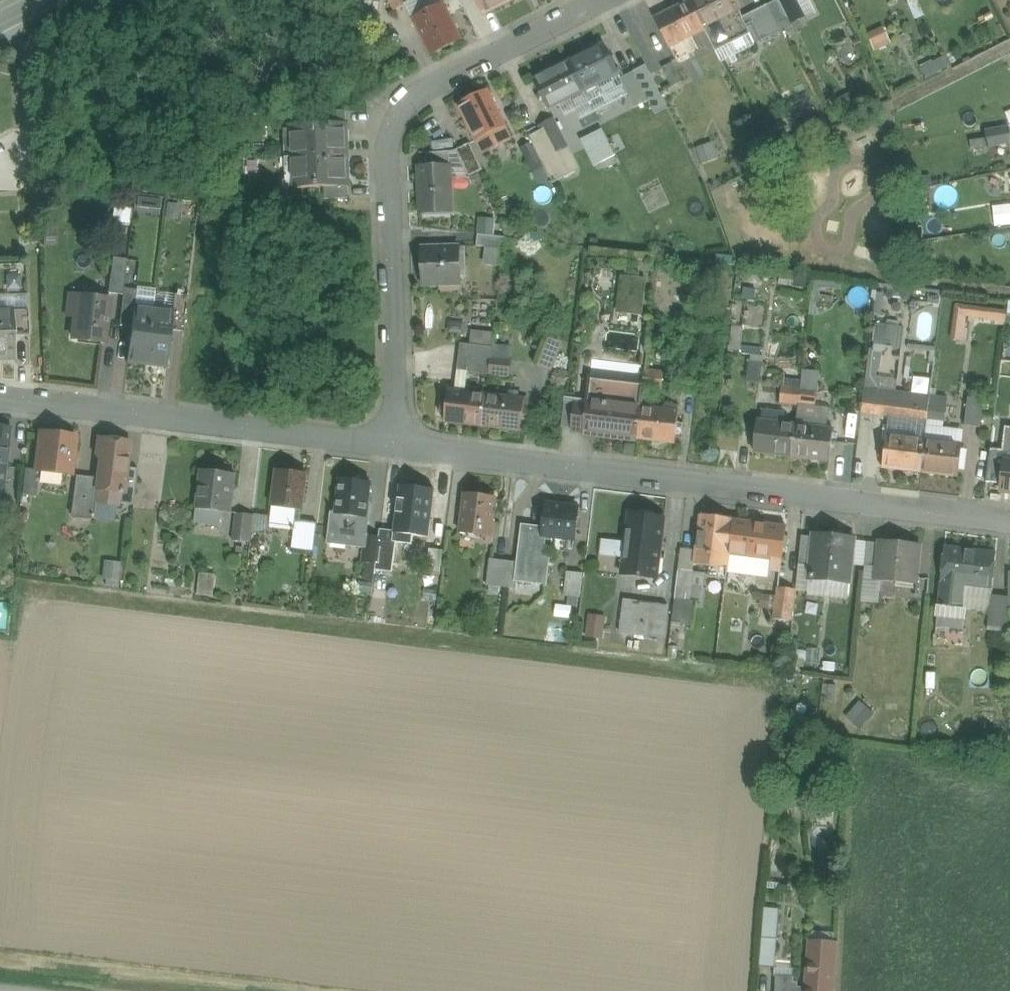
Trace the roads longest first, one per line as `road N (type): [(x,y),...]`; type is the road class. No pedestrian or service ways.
road 1 (residential): [(403,454),(1009,525)]
road 2 (residential): [(403,454),(390,157),(398,117),(419,93),(604,0)]
road 3 (residential): [(0,401),(403,454)]

